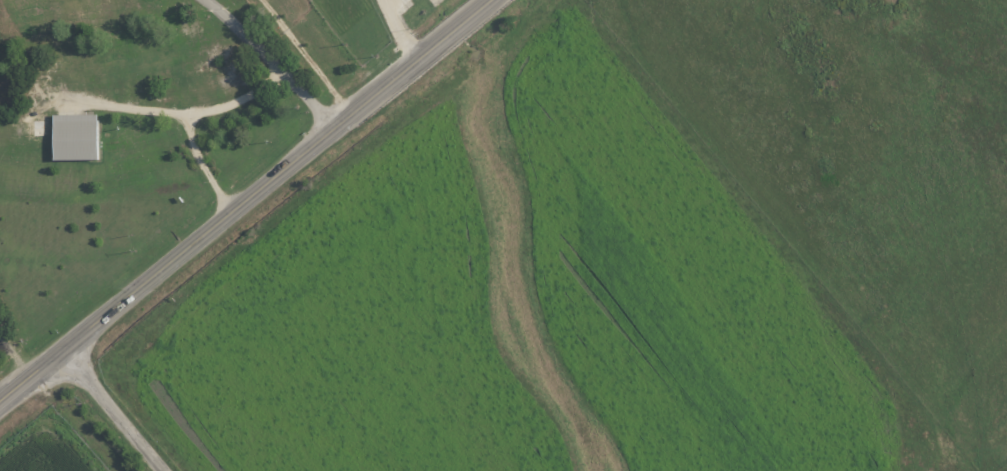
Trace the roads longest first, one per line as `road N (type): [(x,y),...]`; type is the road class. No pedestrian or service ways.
road 1 (primary): [(128,300),(498,0)]
road 2 (residential): [(835,0),(982,177),(982,217),(999,279),(1006,281)]
road 3 (residential): [(345,124),(329,119),(202,0)]
road 4 (primary): [(0,401),(128,300)]
road 5 (residential): [(164,470),(63,350)]

